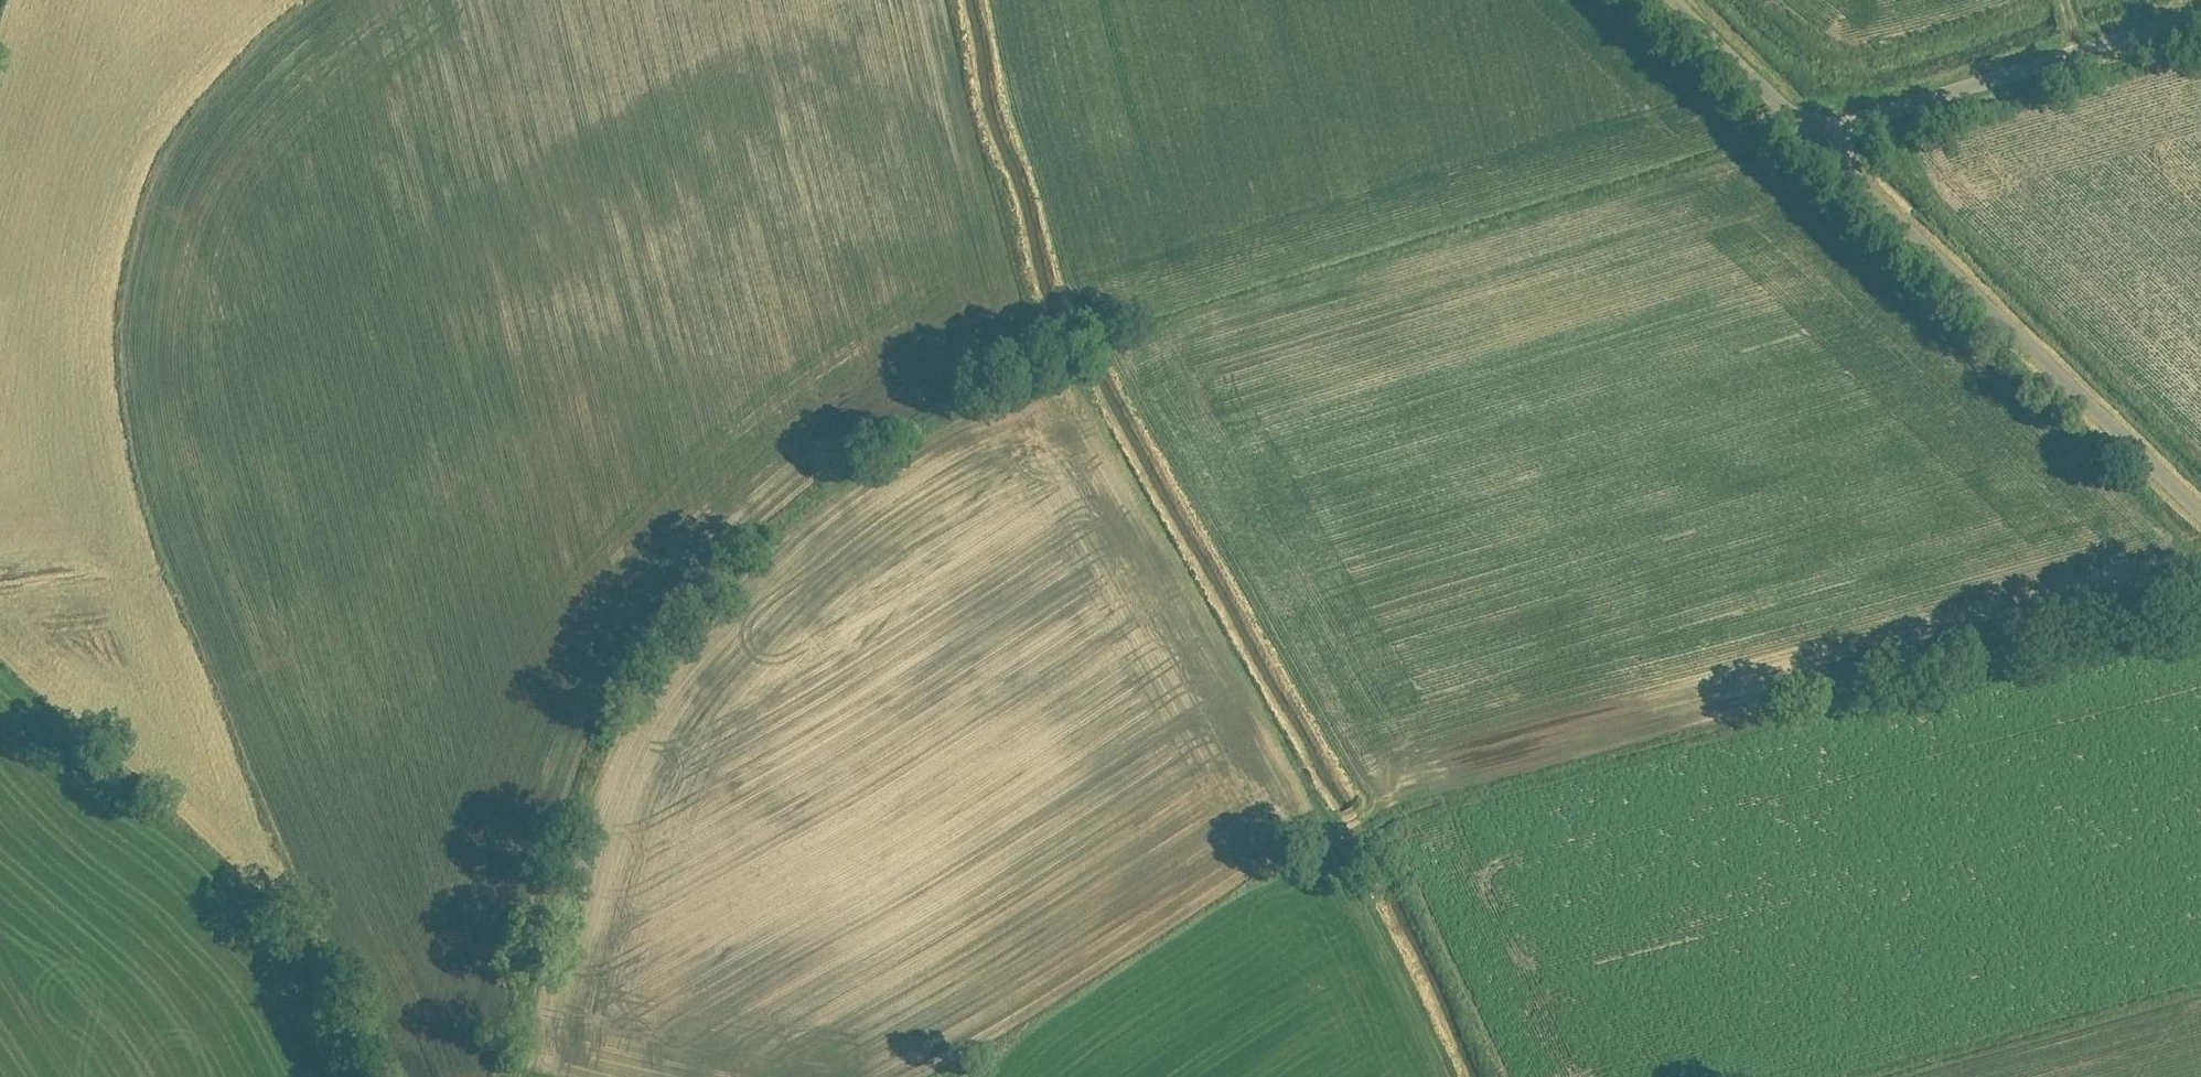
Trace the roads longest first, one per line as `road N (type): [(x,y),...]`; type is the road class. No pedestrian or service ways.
road 1 (residential): [(2200,525),(1795,132)]
road 2 (unclassified): [(2200,6),(1795,132)]
road 3 (residential): [(1795,132),(1661,0)]

